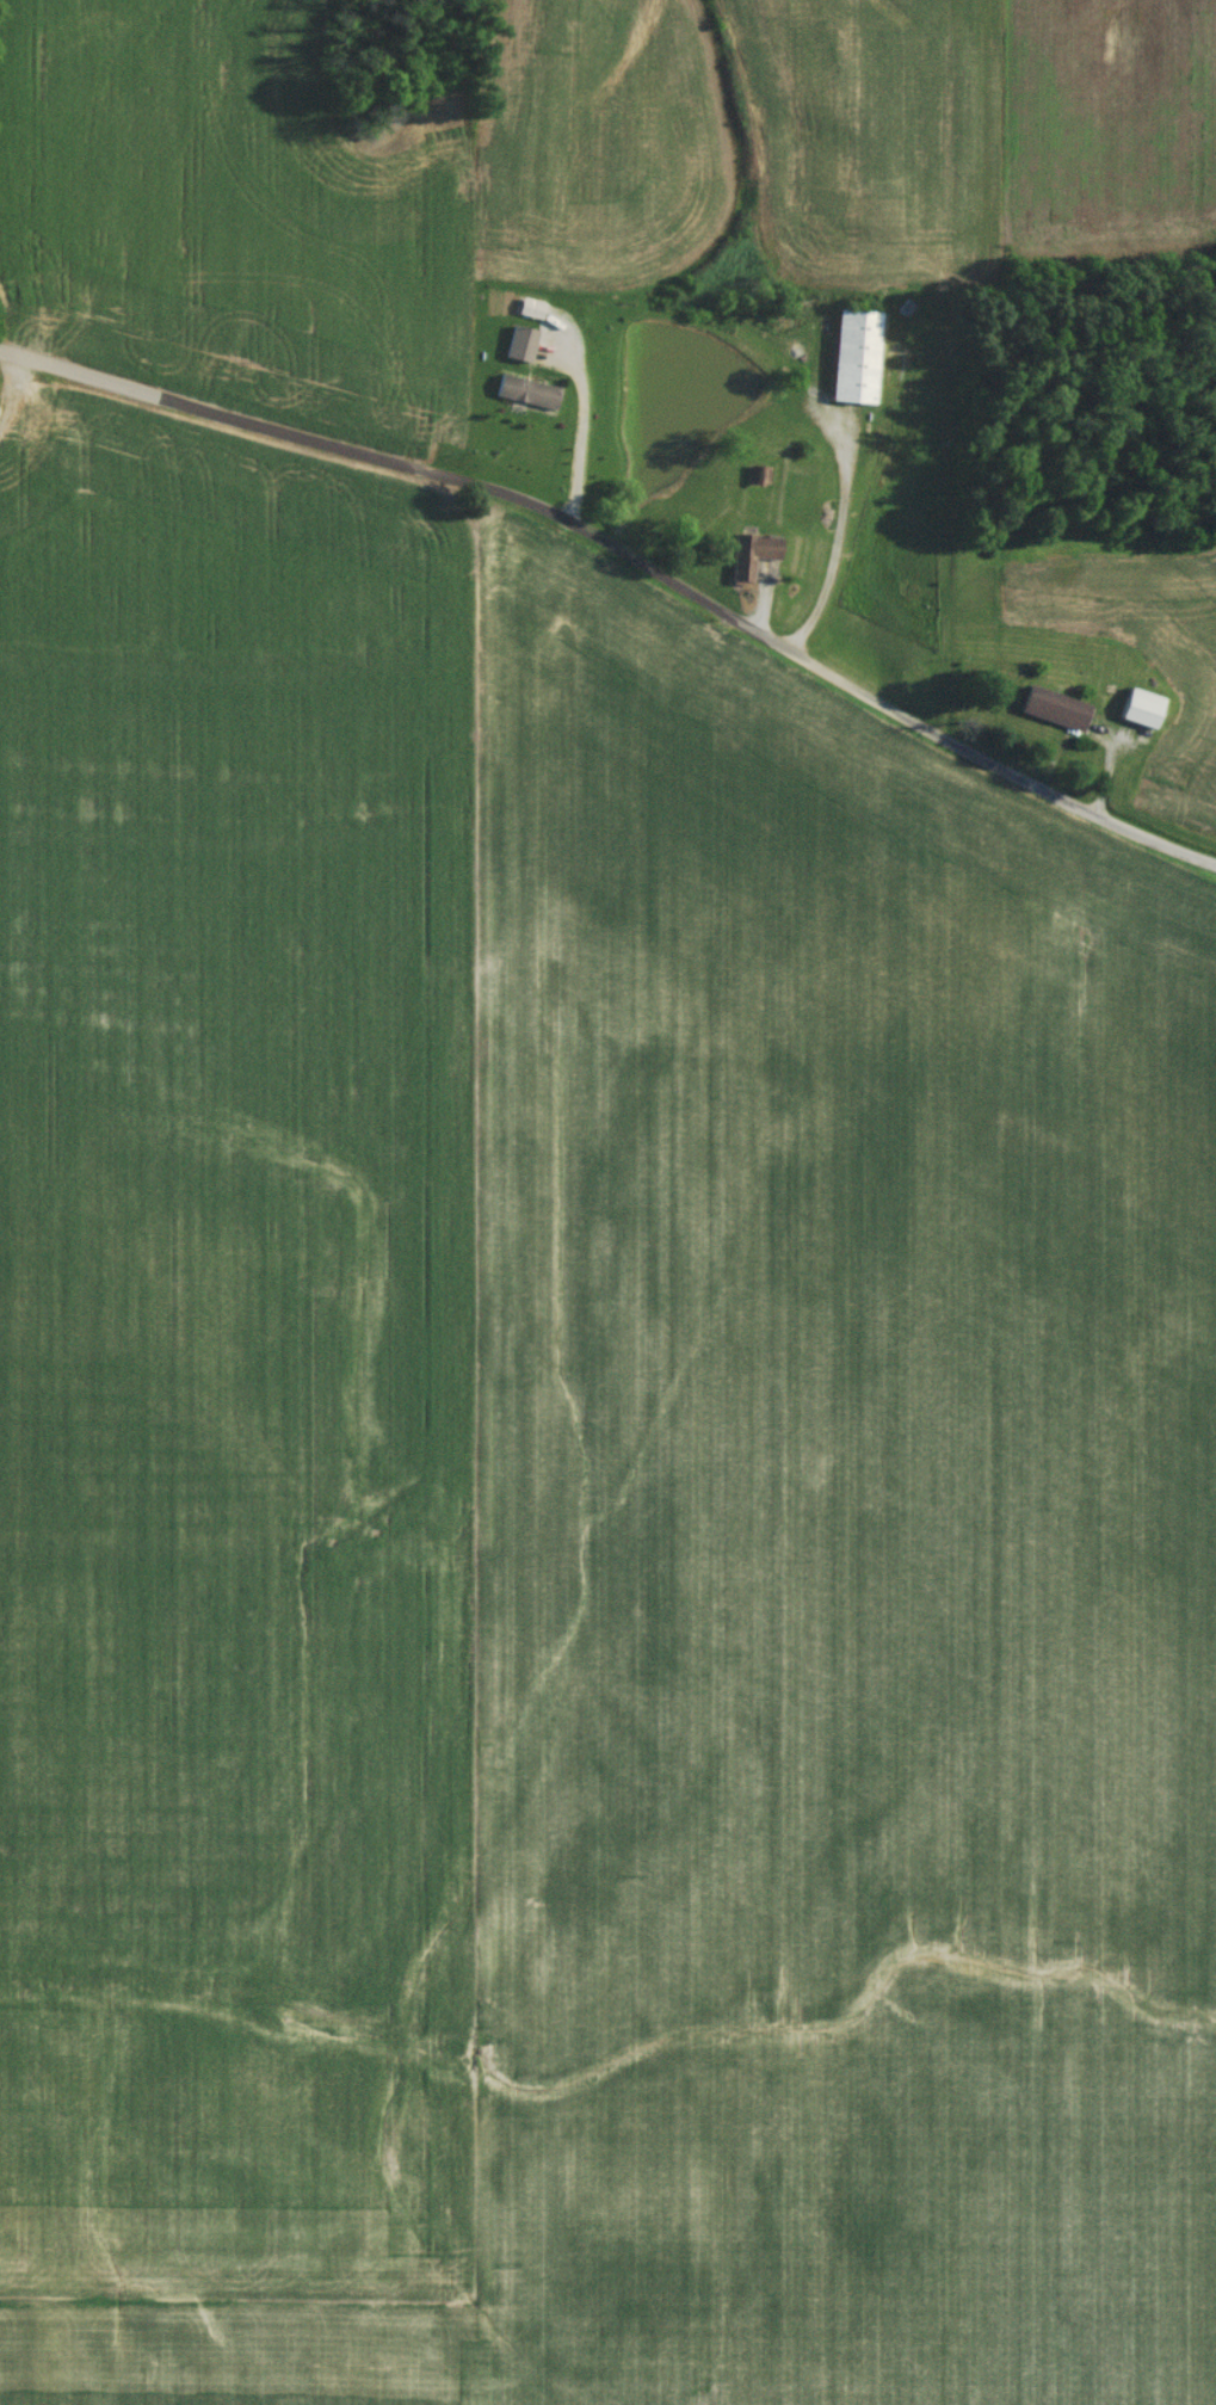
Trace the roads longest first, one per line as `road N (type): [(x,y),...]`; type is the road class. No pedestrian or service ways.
road 1 (residential): [(1215,858),(1138,830),(939,732),(626,547),(519,493),(0,348)]

